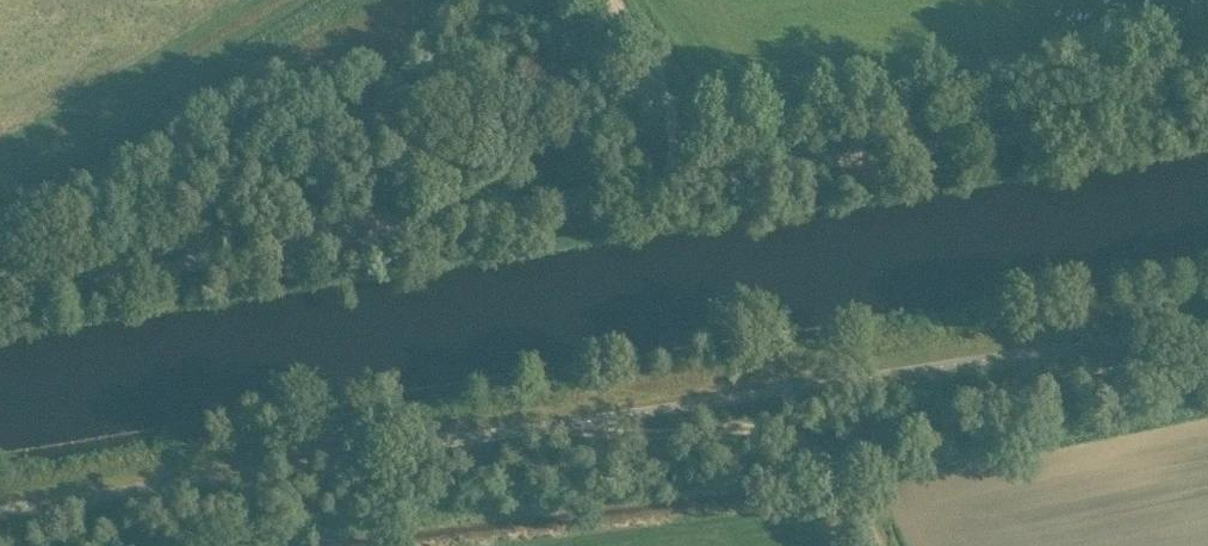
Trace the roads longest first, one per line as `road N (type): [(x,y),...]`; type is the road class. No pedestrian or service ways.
road 1 (unclassified): [(0,293),(1207,104)]
road 2 (track): [(1207,312),(554,407)]
road 3 (track): [(0,491),(554,407)]
road 4 (track): [(845,473),(1089,385),(1151,337)]
road 5 (track): [(845,473),(777,443),(633,457),(574,451),(554,407)]
road 6 (track): [(612,0),(647,59),(672,135),(667,185)]

